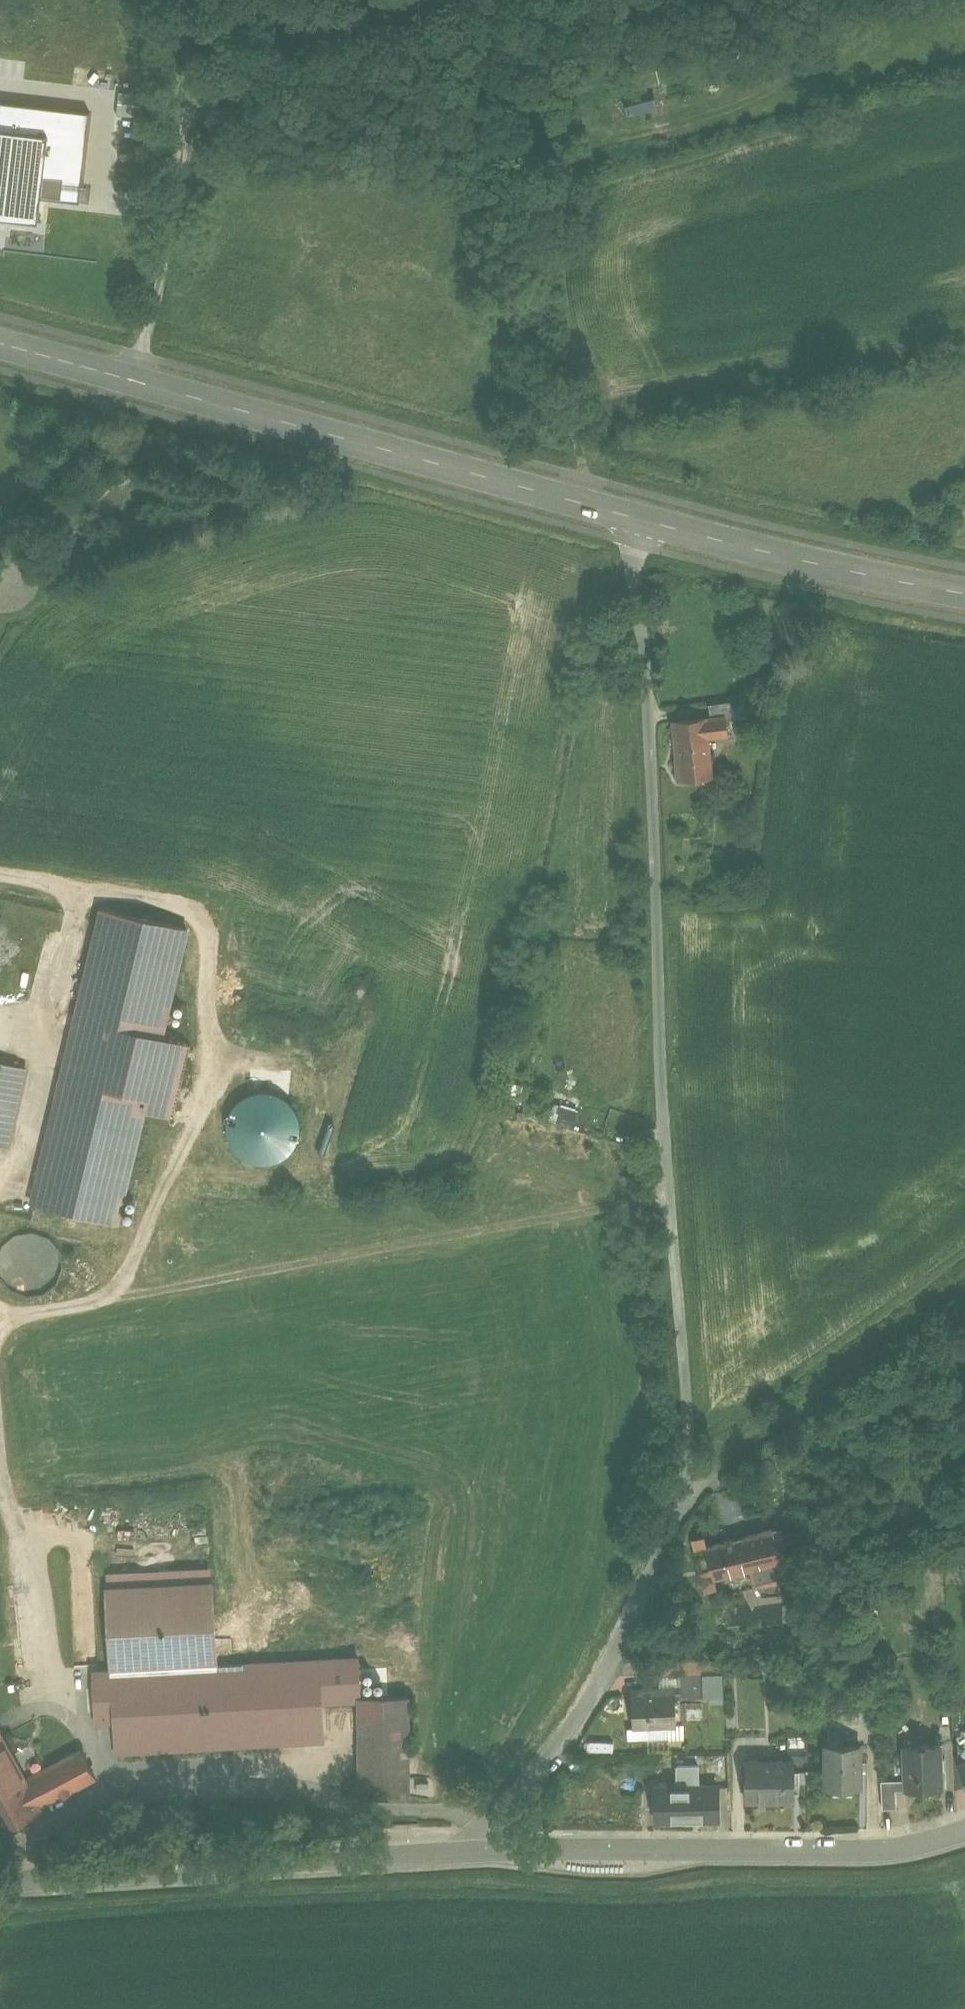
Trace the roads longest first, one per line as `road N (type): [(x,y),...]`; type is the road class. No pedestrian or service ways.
road 1 (residential): [(465,1860),(552,1758),(609,1674),(684,1490),(657,1098),(643,692),(626,516)]
road 2 (track): [(0,1321),(635,1213),(664,1199)]
road 3 (primary): [(626,516),(129,381)]
road 4 (residential): [(465,1860),(849,1857),(964,1834)]
road 5 (residential): [(0,1888),(465,1860)]
road 6 (track): [(183,0),(186,117),(177,182),(129,381)]
road 7 (primary): [(964,599),(626,516)]
road 8 (track): [(684,1490),(797,1424),(964,1291)]
road 9 (track): [(420,0),(307,37),(186,117)]
road 10 (residential): [(129,381),(0,589)]
road 11 (primary): [(129,381),(0,346)]

